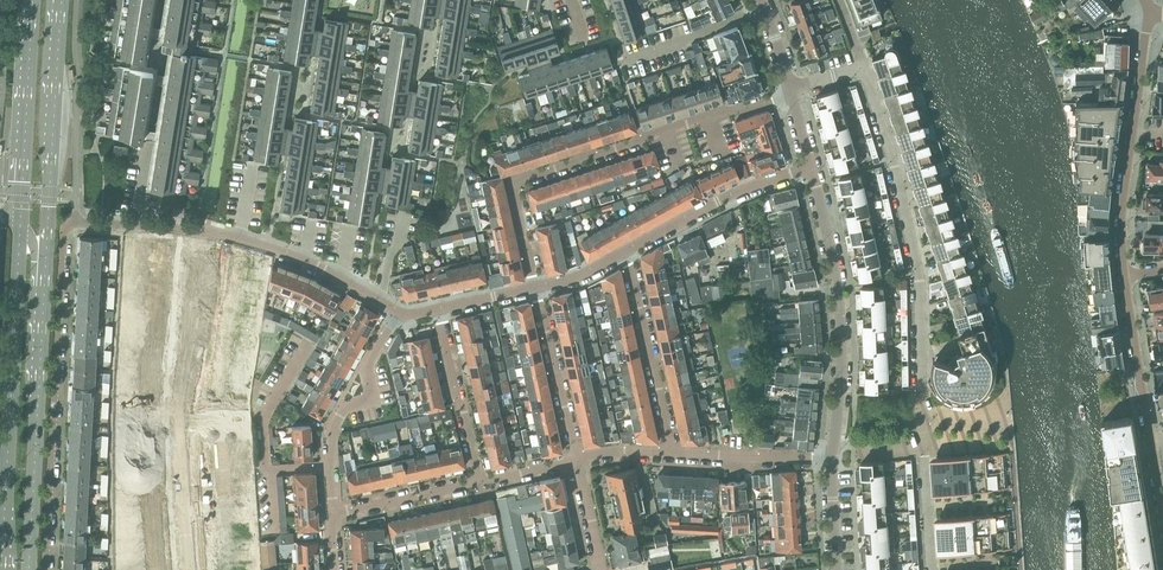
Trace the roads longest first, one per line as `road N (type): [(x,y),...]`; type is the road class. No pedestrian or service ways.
road 1 (residential): [(46,569),(64,238),(76,222),(137,226)]
road 2 (residential): [(539,290),(519,180),(775,101),(792,88)]
road 3 (secondary): [(21,217),(3,569)]
road 4 (residential): [(187,569),(183,395),(195,229)]
road 5 (residential): [(921,387),(923,274),(863,65)]
road 6 (residential): [(832,456),(838,288),(813,169)]
road 7 (secondary): [(44,286),(59,0)]
road 8 (secondary): [(30,569),(44,286)]
road 9 (residential): [(1151,14),(1121,215),(1126,274)]
road 10 (residential): [(332,515),(331,435),(347,405),(364,404),(372,391),(367,367),(402,315)]
road 11 (residential): [(137,226),(162,58),(155,44),(162,0)]
road 12 (residential): [(402,315),(304,260),(195,229)]
road 13 (secondary): [(33,0),(21,217)]
road 14 (residential): [(675,454),(625,253)]
road 15 (residential): [(625,253),(760,186),(813,169)]
road 16 (residential): [(577,462),(539,290)]
road 17 (residential): [(480,481),(439,314)]
road 18 (residential): [(1126,274),(1151,440)]
road 19 (residential): [(675,454),(832,456)]
road 20 (residential): [(332,515),(480,481)]

